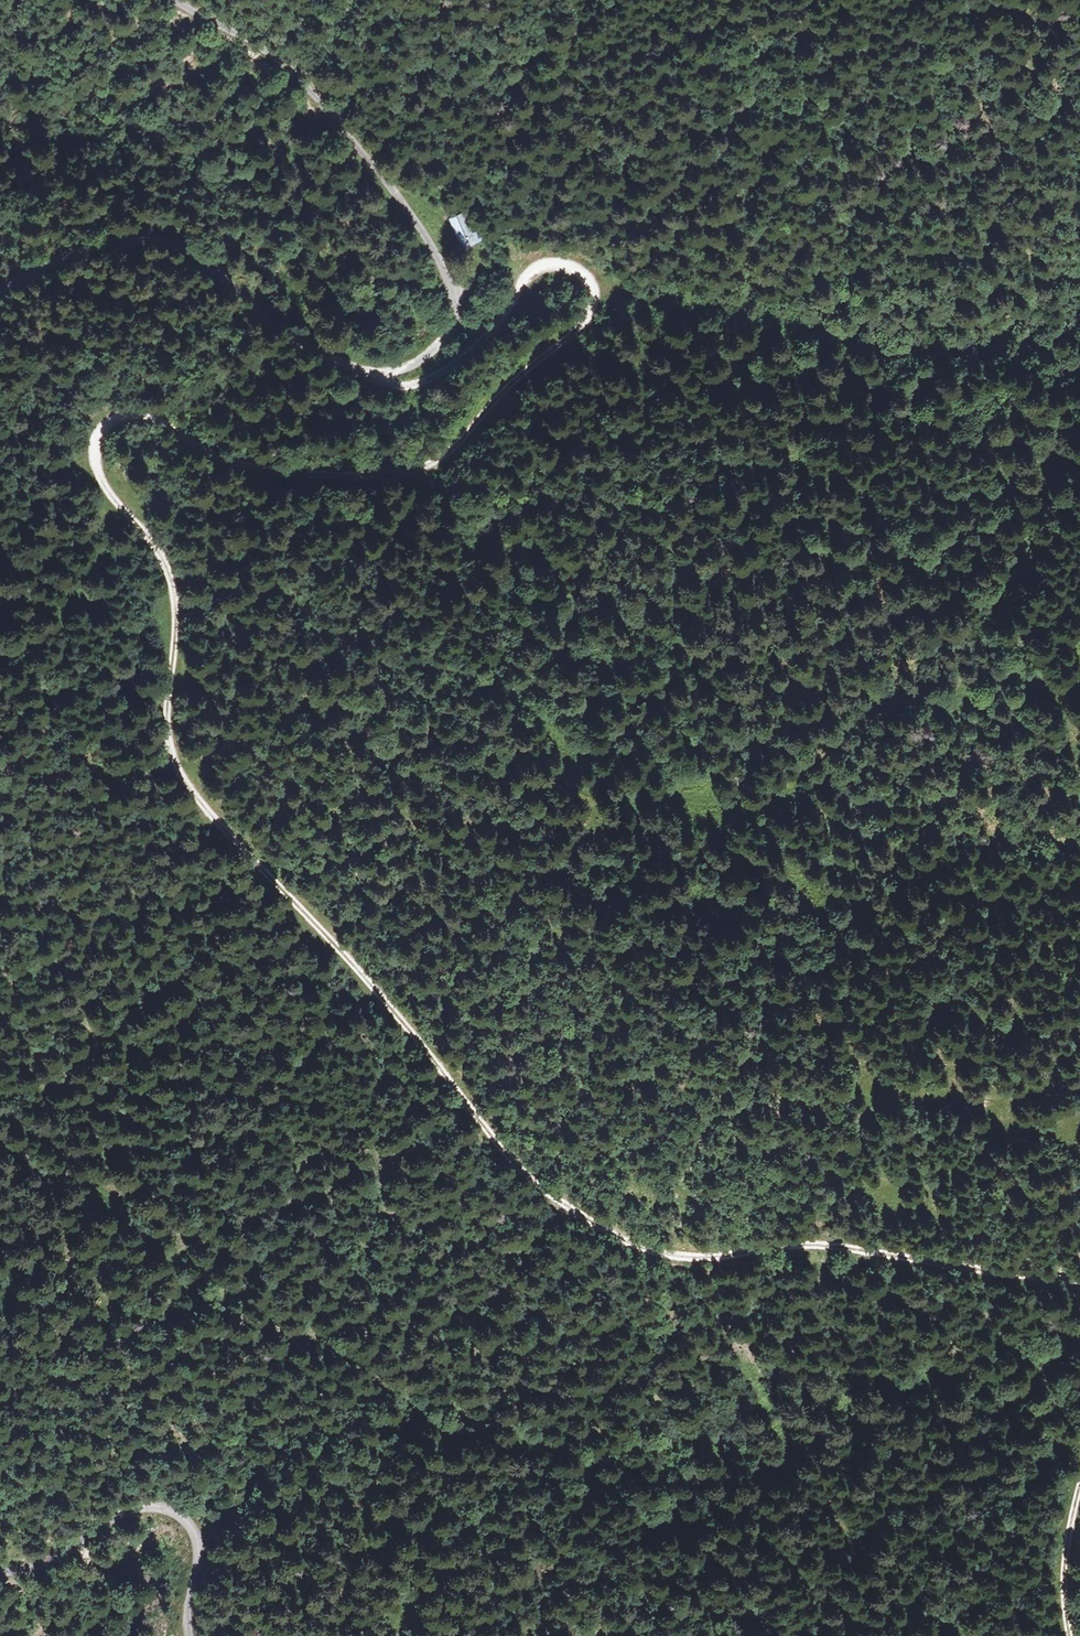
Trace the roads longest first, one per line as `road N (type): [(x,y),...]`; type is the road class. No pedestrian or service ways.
road 1 (track): [(375,373),(382,383),(411,388),(448,371),(491,334),(536,271),(570,267),(591,283),(594,303),(582,328),(431,468),(385,476),(274,473),(216,457),(150,416),(121,417),(102,432),(97,461),(104,482),(175,586),(179,629),(169,735),(197,796),(372,983),(509,1155),(564,1205),(632,1246),(701,1259),(821,1245),(1079,1281)]
road 2 (unclassified): [(178,0),(291,68),(394,190),(450,287),(454,312),(443,341),(406,368),(361,370),(306,346),(209,267),(158,243),(70,256),(0,293)]
road 3 (unclassified): [(0,1571),(42,1563),(125,1513),(176,1513),(198,1541),(191,1635)]
road 4 (track): [(1079,1490),(1065,1564),(1070,1635)]

